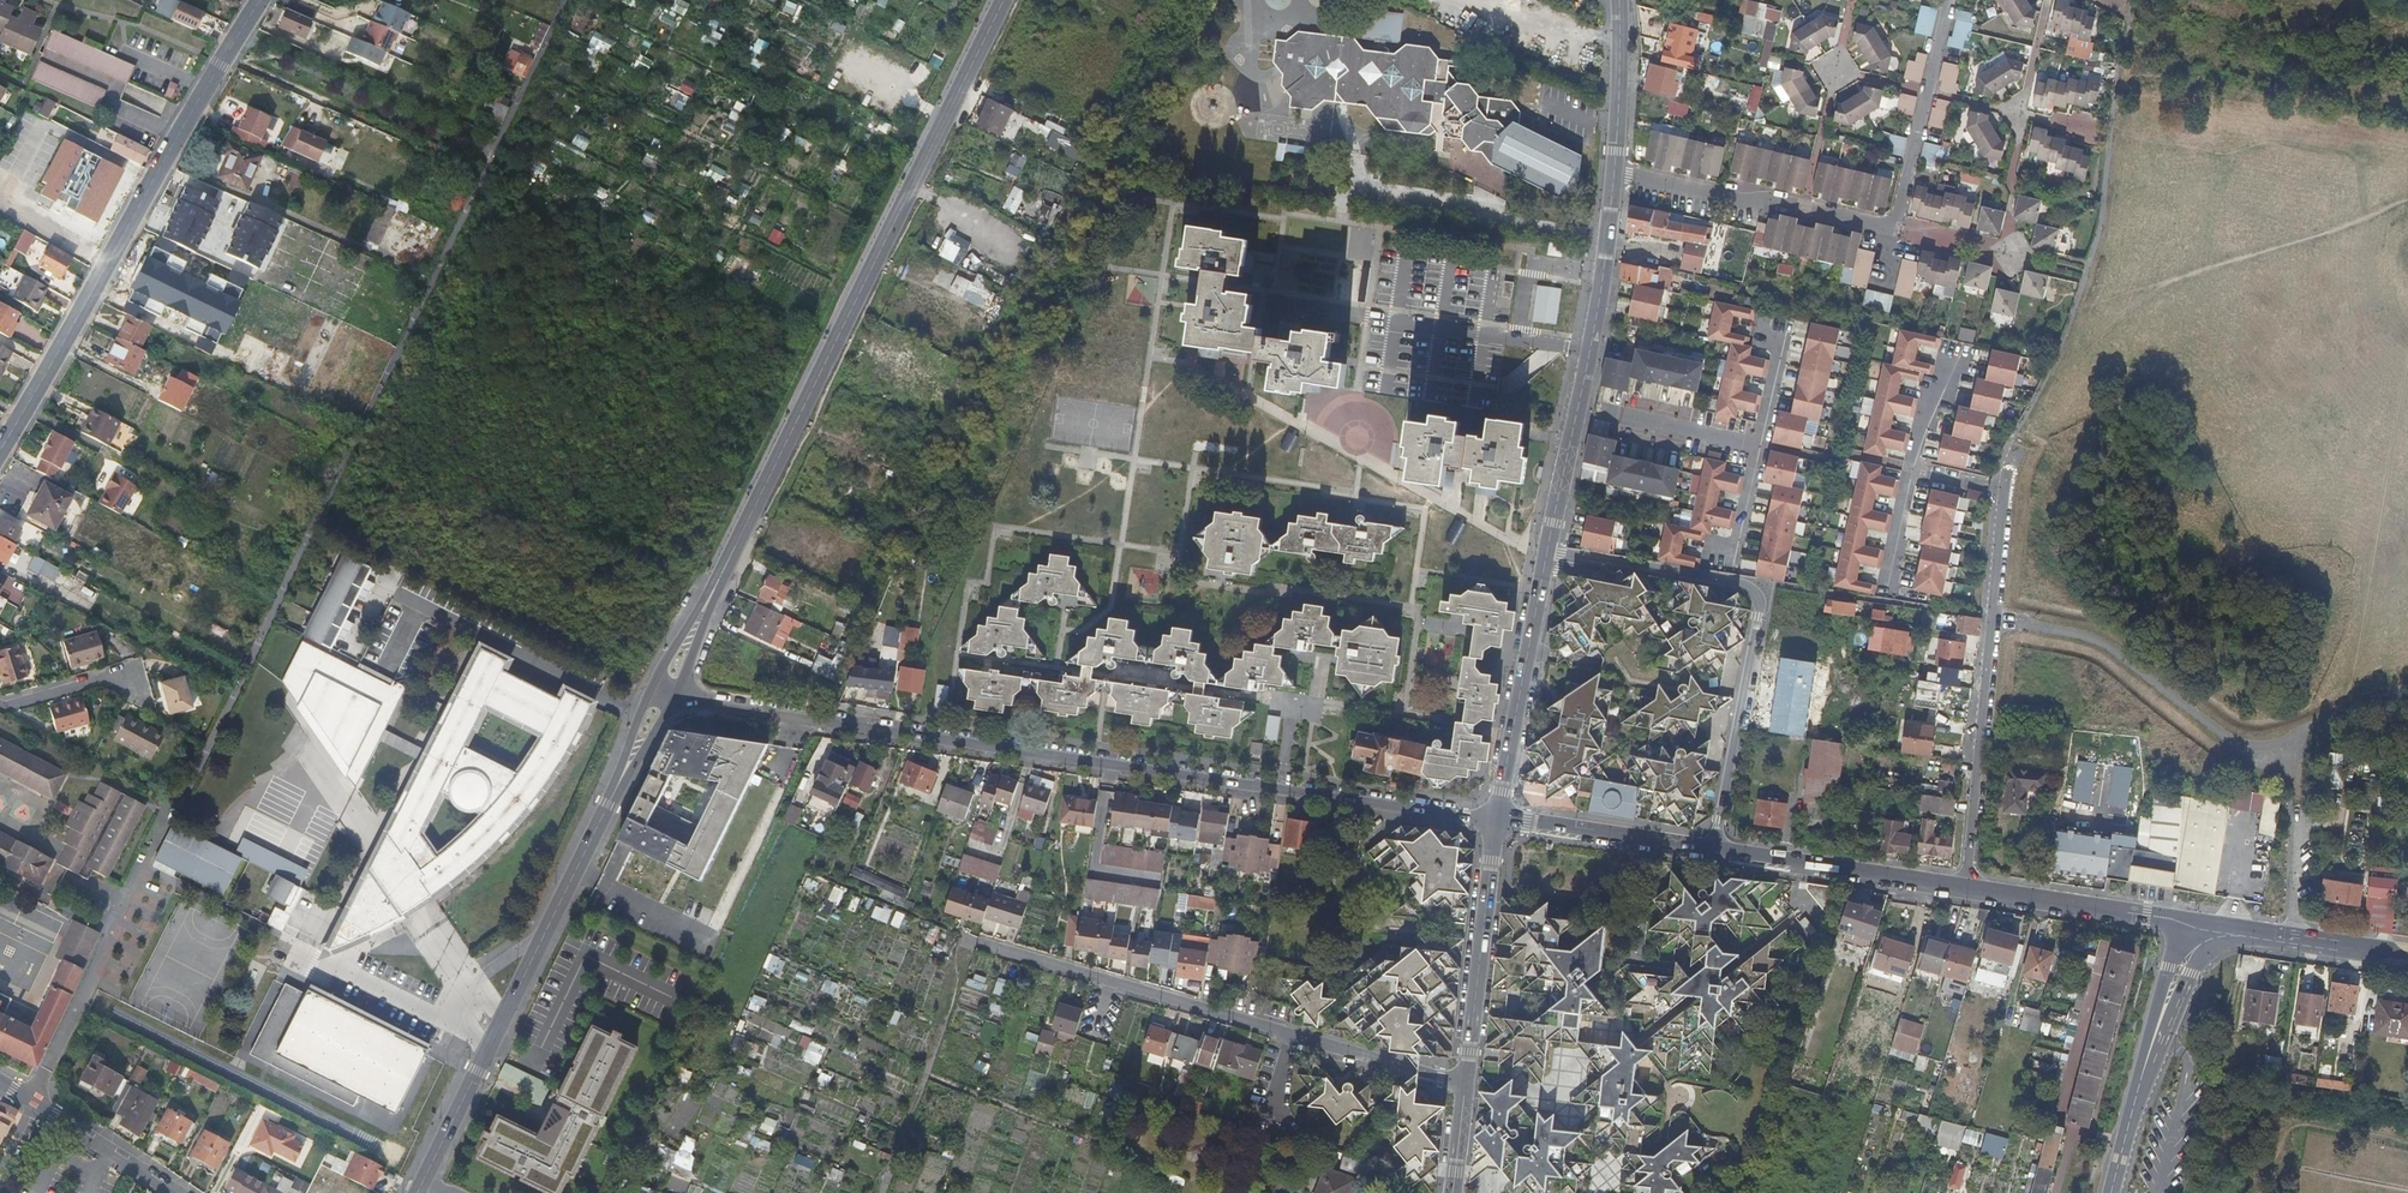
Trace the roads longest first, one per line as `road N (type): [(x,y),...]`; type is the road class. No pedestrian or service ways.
road 1 (residential): [(659,700),(1496,820)]
road 2 (tertiary): [(1496,820),(1603,272),(1618,0)]
road 3 (tertiary): [(659,700),(1001,0)]
road 4 (tertiary): [(1496,820),(2199,926)]
road 5 (tertiary): [(419,1192),(659,700)]
road 6 (secondary): [(261,0),(0,450)]
road 7 (residential): [(968,938),(1465,1083)]
road 8 (track): [(926,1075),(1227,1192)]
road 9 (residential): [(2199,926),(2175,947),(2106,1192)]
road 10 (track): [(968,938),(884,1192)]
road 11 (tertiary): [(1465,1083),(1496,820)]
road 12 (tertiary): [(2199,926),(2407,955)]
road 13 (residential): [(0,1080),(175,1192)]
road 14 (residential): [(135,685),(112,675),(0,701)]

